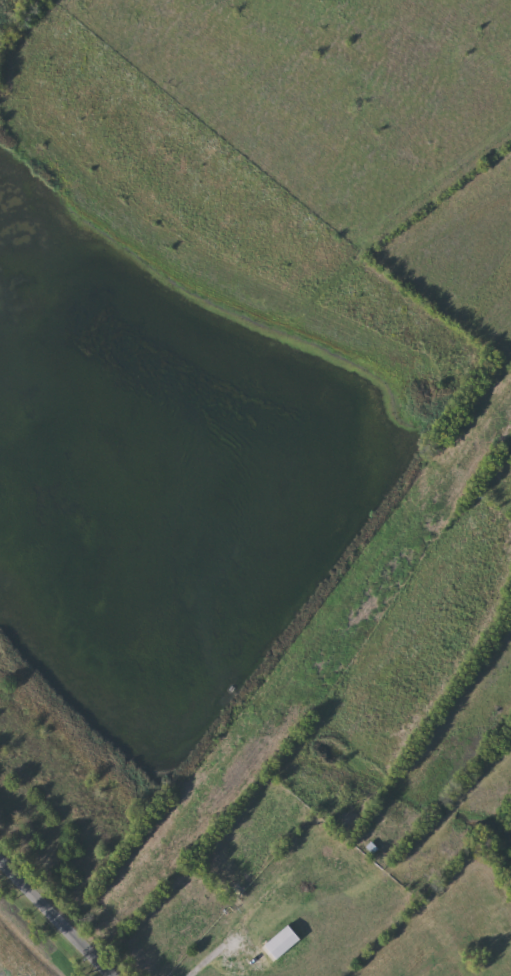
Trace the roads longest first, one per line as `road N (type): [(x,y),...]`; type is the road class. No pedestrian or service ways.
road 1 (residential): [(0,856),(116,975)]

